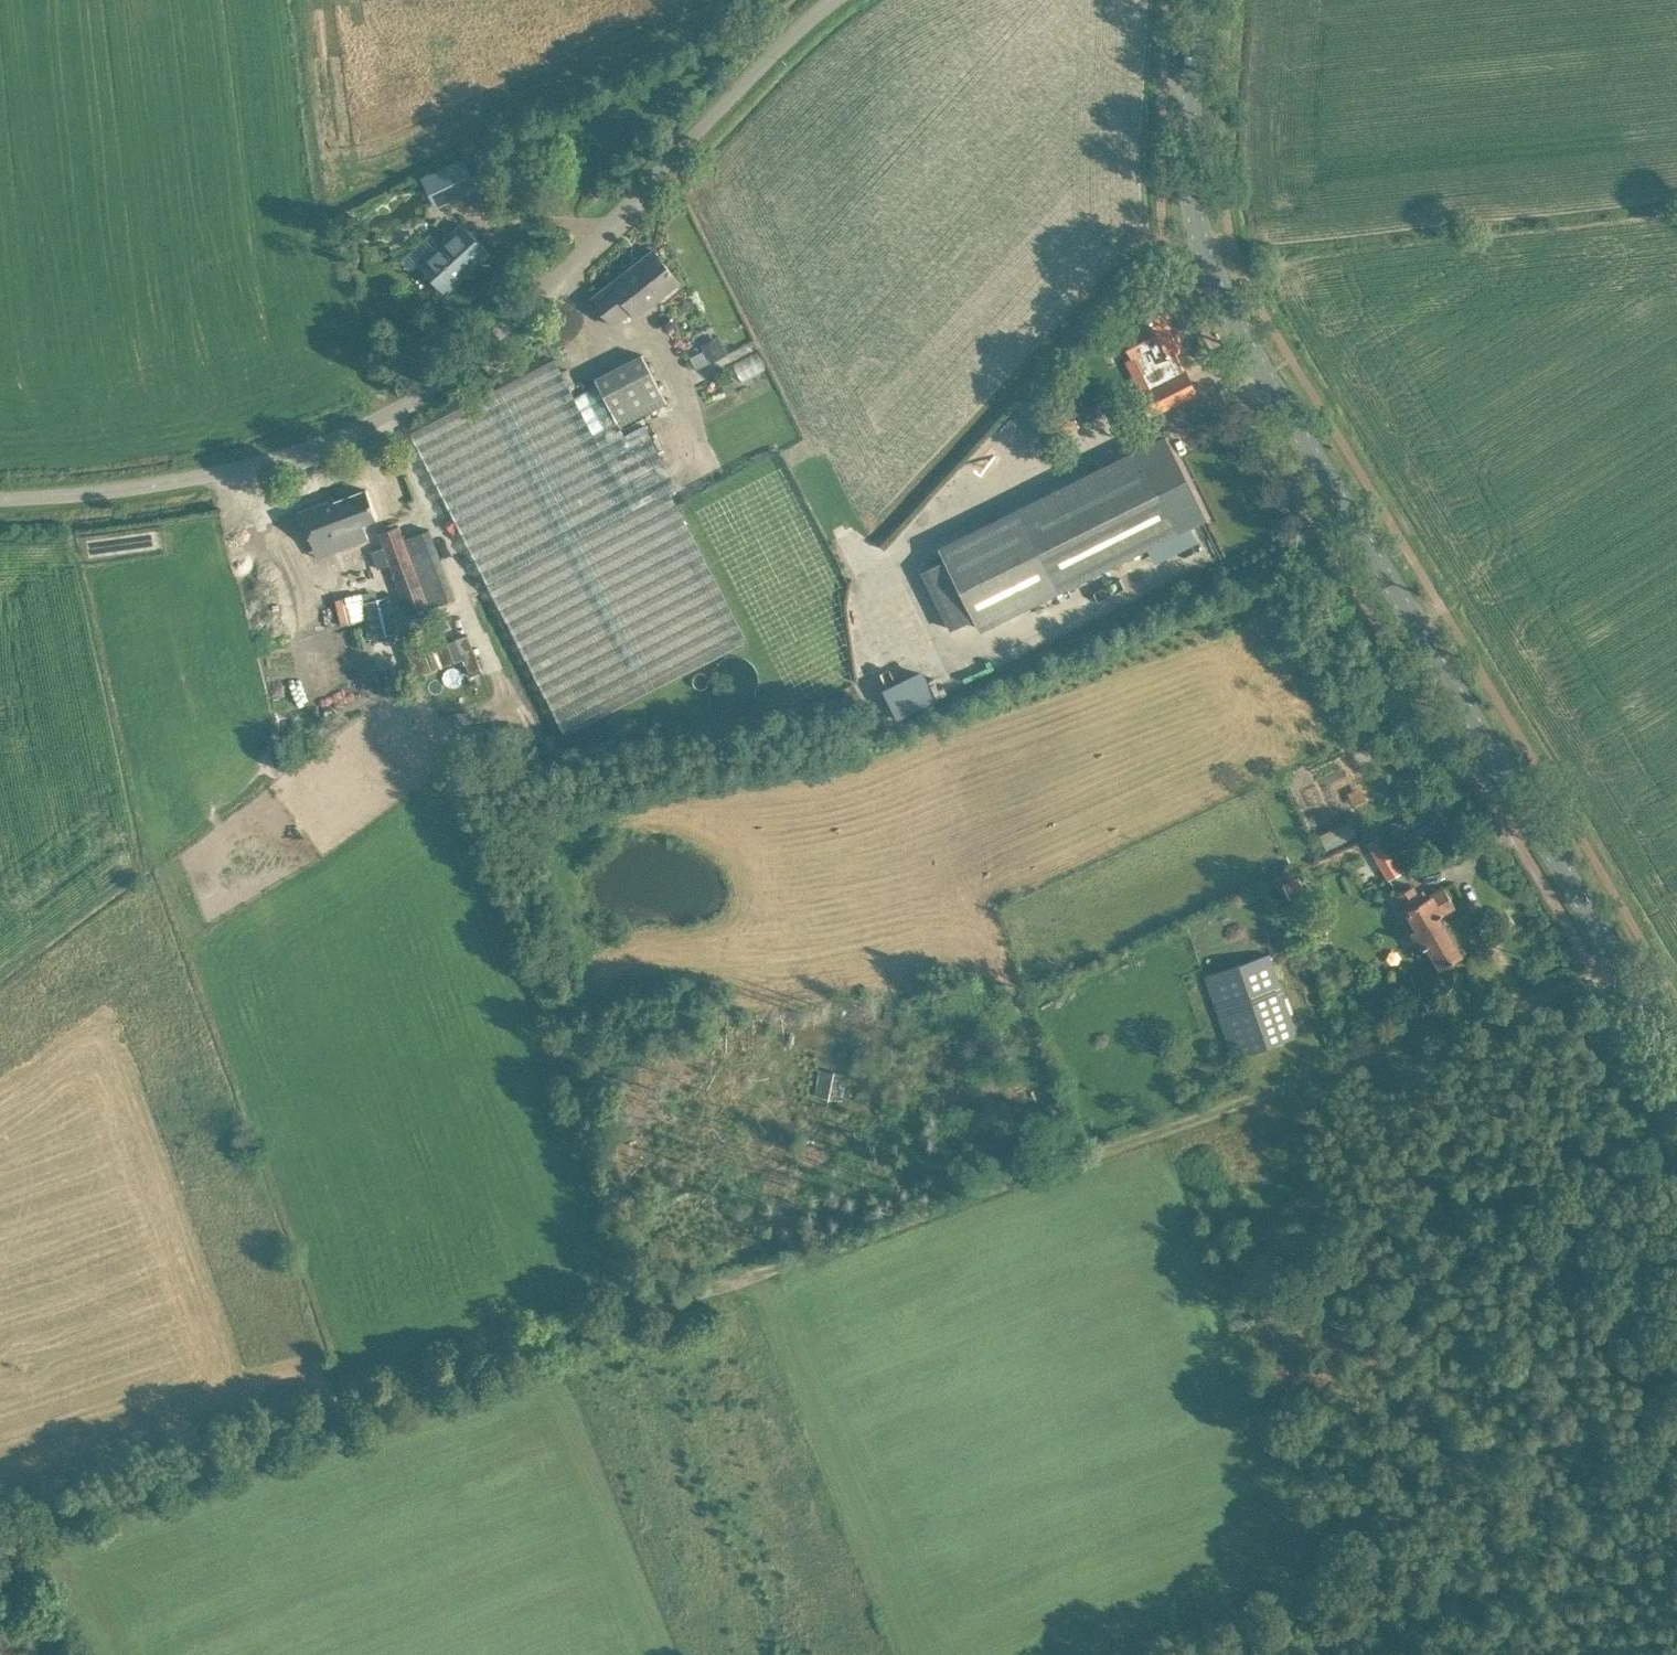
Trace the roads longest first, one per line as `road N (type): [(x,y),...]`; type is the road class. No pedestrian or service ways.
road 1 (track): [(0,1539),(1246,1100),(1592,969)]
road 2 (tertiary): [(1676,1060),(1239,336),(1211,275),(1193,188),(1203,0)]
road 3 (unclassified): [(0,505),(134,494),(269,466),(383,423),(479,360),(801,22),(839,0)]

